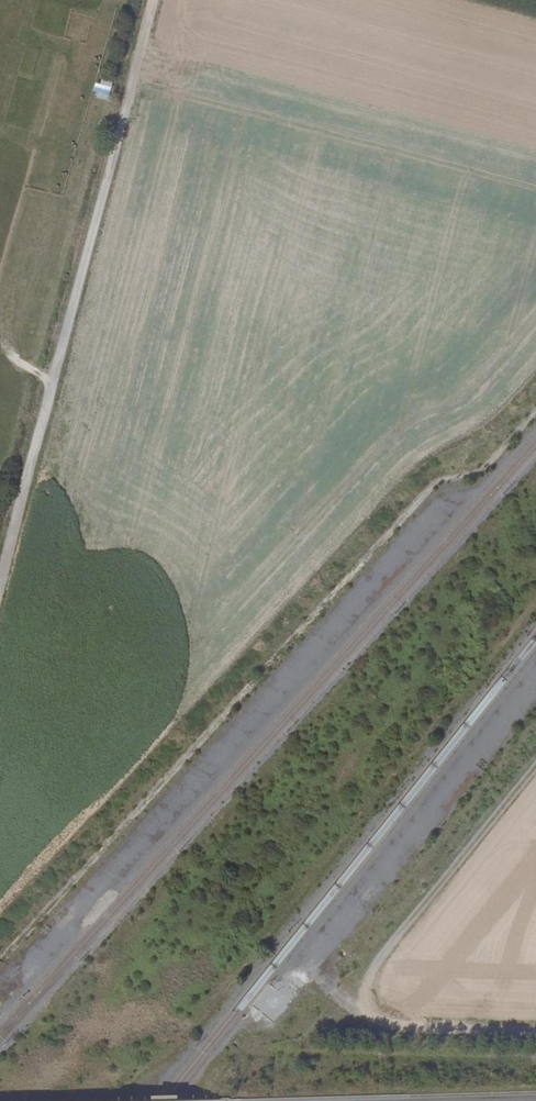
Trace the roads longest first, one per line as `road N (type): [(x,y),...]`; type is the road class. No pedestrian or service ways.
road 1 (track): [(155,0),(0,596)]
road 2 (track): [(535,772),(378,966),(372,989),(382,1020)]
road 3 (track): [(56,381),(13,355),(8,334),(46,200)]

